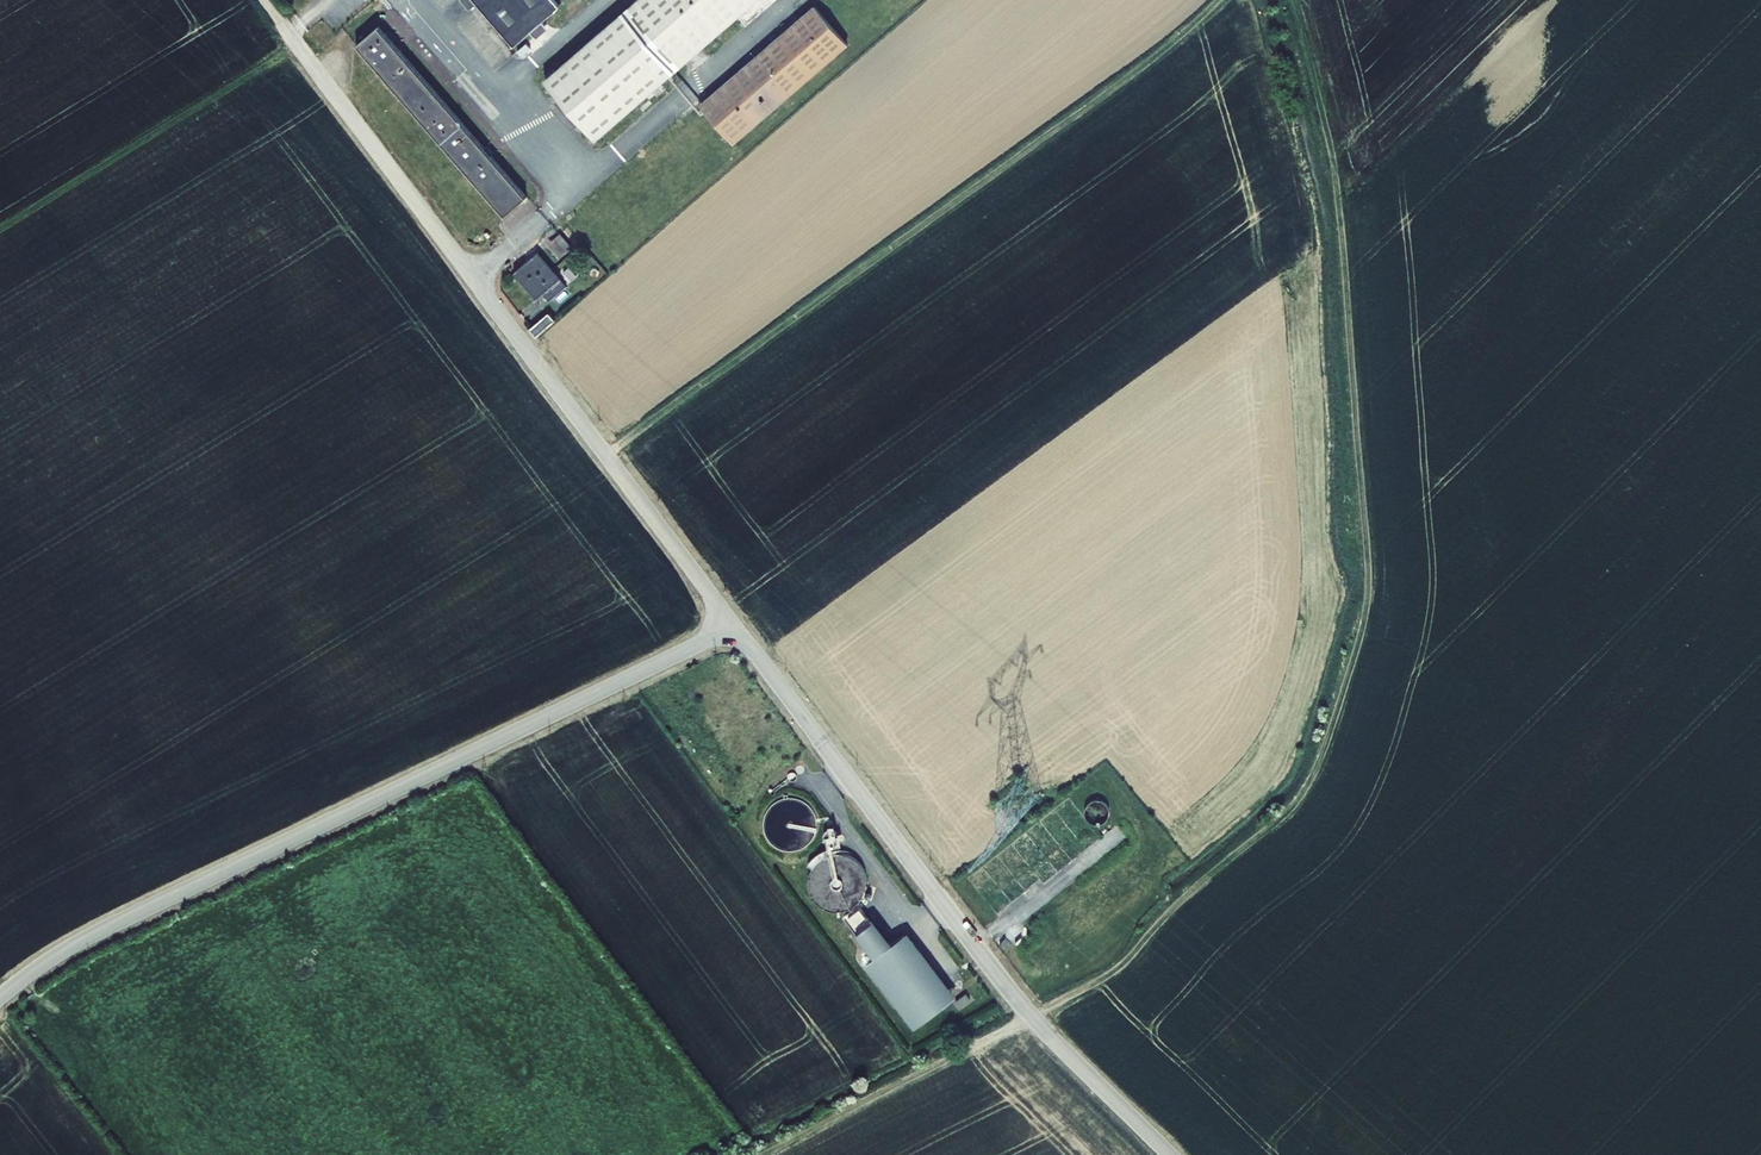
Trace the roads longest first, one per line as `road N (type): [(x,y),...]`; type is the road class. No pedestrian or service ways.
road 1 (unclassified): [(735,624),(85,938),(0,995)]
road 2 (unclassified): [(735,624),(264,0)]
road 3 (unclassified): [(1171,1154),(1013,993),(735,624)]
road 4 (track): [(0,225),(295,41)]

